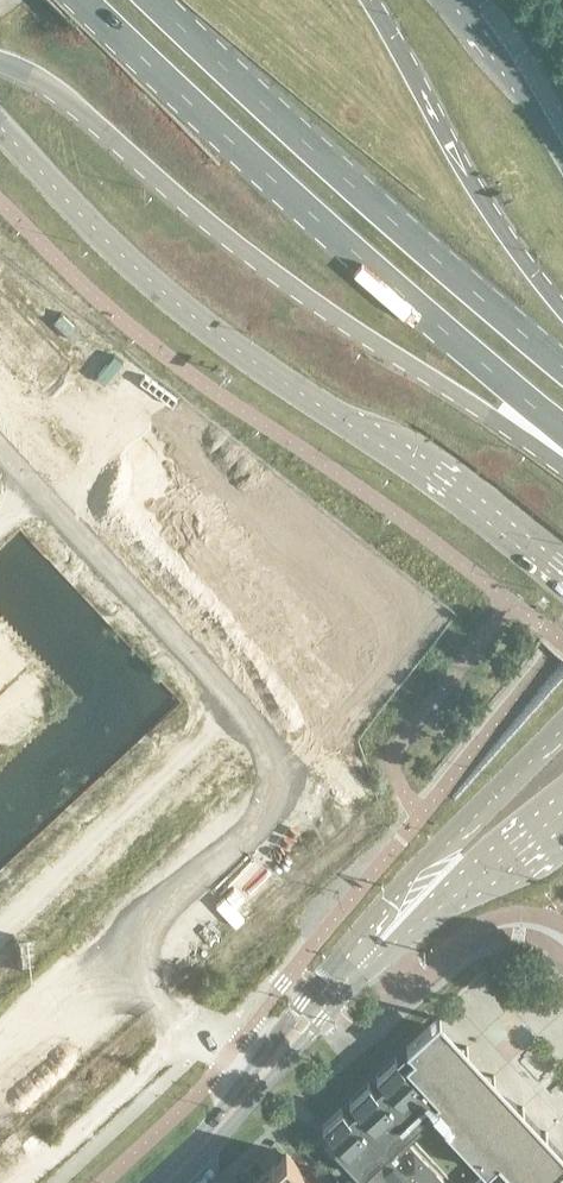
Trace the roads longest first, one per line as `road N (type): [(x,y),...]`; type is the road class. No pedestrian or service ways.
road 1 (tertiary): [(0,128),(98,237),(183,313),(394,450),(562,579)]
road 2 (primary): [(0,62),(51,88),(290,292),(562,456)]
road 3 (primary): [(81,0),(288,194),(562,431)]
road 4 (primary): [(562,368),(309,147),(158,0)]
road 5 (residential): [(0,1061),(264,821),(277,785),(275,757),(240,703)]
road 6 (primary): [(562,310),(477,197),(368,0)]
road 7 (residential): [(240,703),(0,935)]
road 8 (tertiary): [(562,723),(344,951)]
road 9 (residential): [(240,703),(36,486)]
road 10 (tertiary): [(344,951),(193,1160)]
road 11 (tertiary): [(193,1160),(370,975)]
road 12 (tertiary): [(370,975),(562,817)]
road 13 (tertiary): [(562,158),(453,0)]

